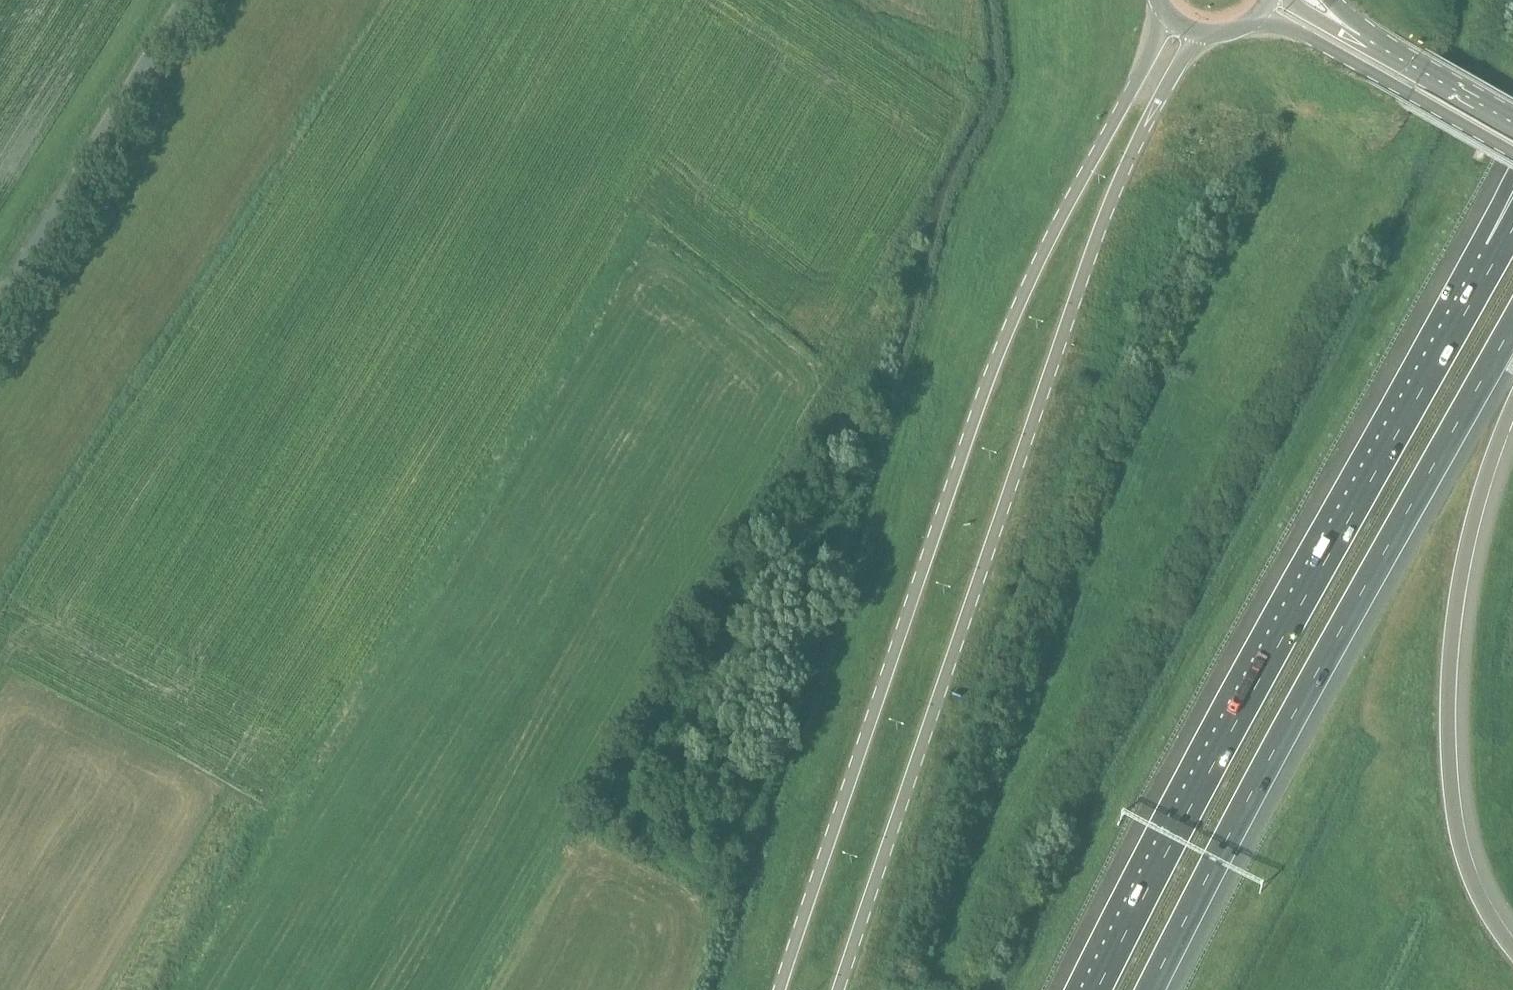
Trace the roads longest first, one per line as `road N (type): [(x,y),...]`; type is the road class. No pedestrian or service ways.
road 1 (secondary): [(1168,14),(997,359),(780,989)]
road 2 (secondary): [(839,989),(1108,207),(1172,76),(1203,34)]
road 3 (motorway): [(1500,251),(1213,764),(1099,989)]
road 4 (motorway): [(1150,989),(1512,325)]
road 5 (motorway): [(1512,948),(1465,855),(1447,726),(1465,561),(1512,405)]
road 6 (unclassified): [(189,0),(0,305)]
road 7 (primary): [(1257,16),(1512,151)]
road 8 (primary): [(1512,132),(1356,42)]
road 9 (track): [(495,989),(580,844)]

